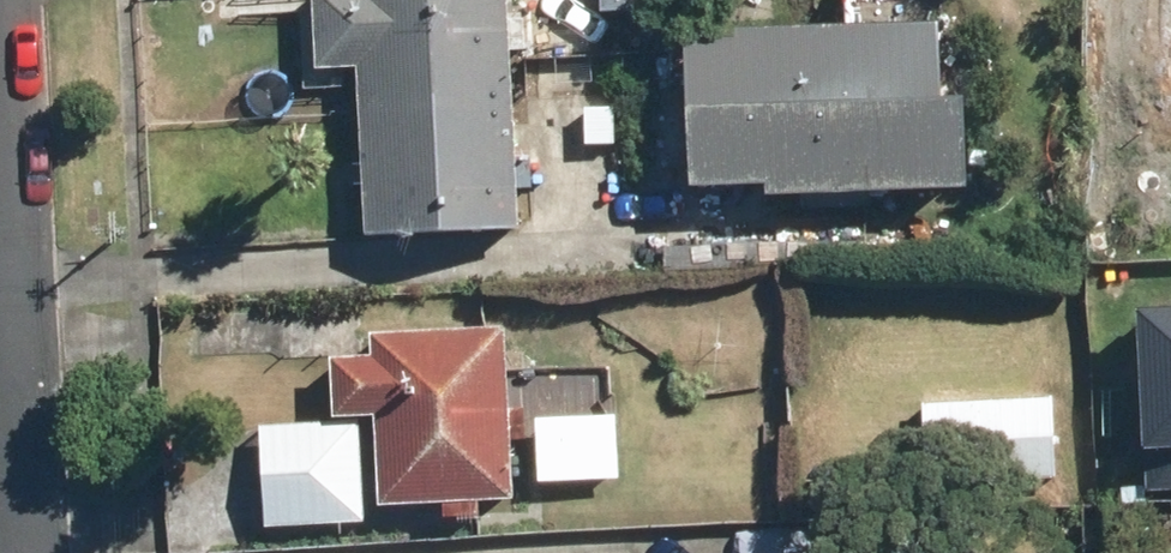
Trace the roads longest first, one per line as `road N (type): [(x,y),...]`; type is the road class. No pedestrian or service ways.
road 1 (residential): [(0,262),(15,552)]

